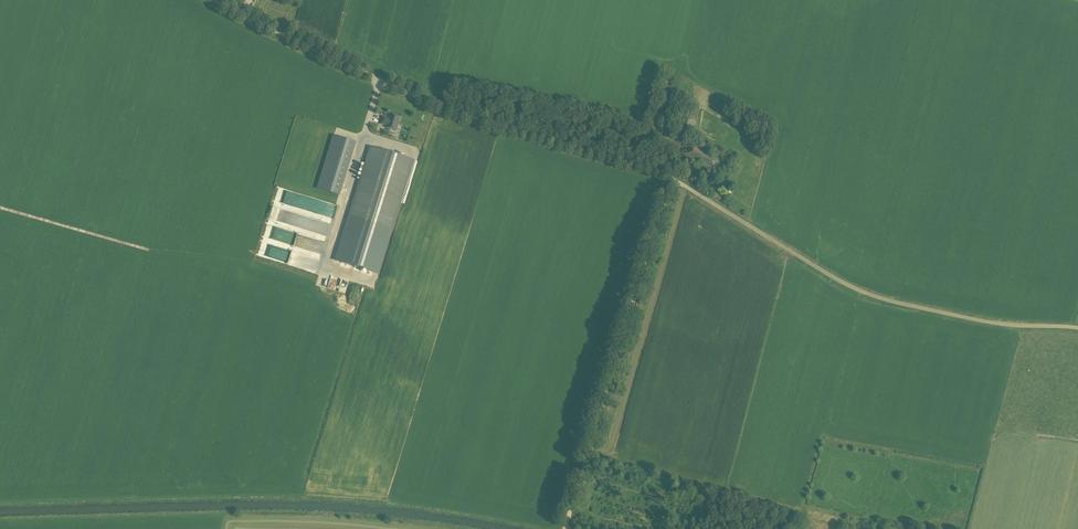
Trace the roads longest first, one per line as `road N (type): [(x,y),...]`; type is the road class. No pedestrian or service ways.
road 1 (unclassified): [(1077,329),(992,324),(862,293),(671,178),(437,107),(215,0)]
road 2 (track): [(671,178),(567,520)]
road 3 (track): [(148,250),(0,208)]

